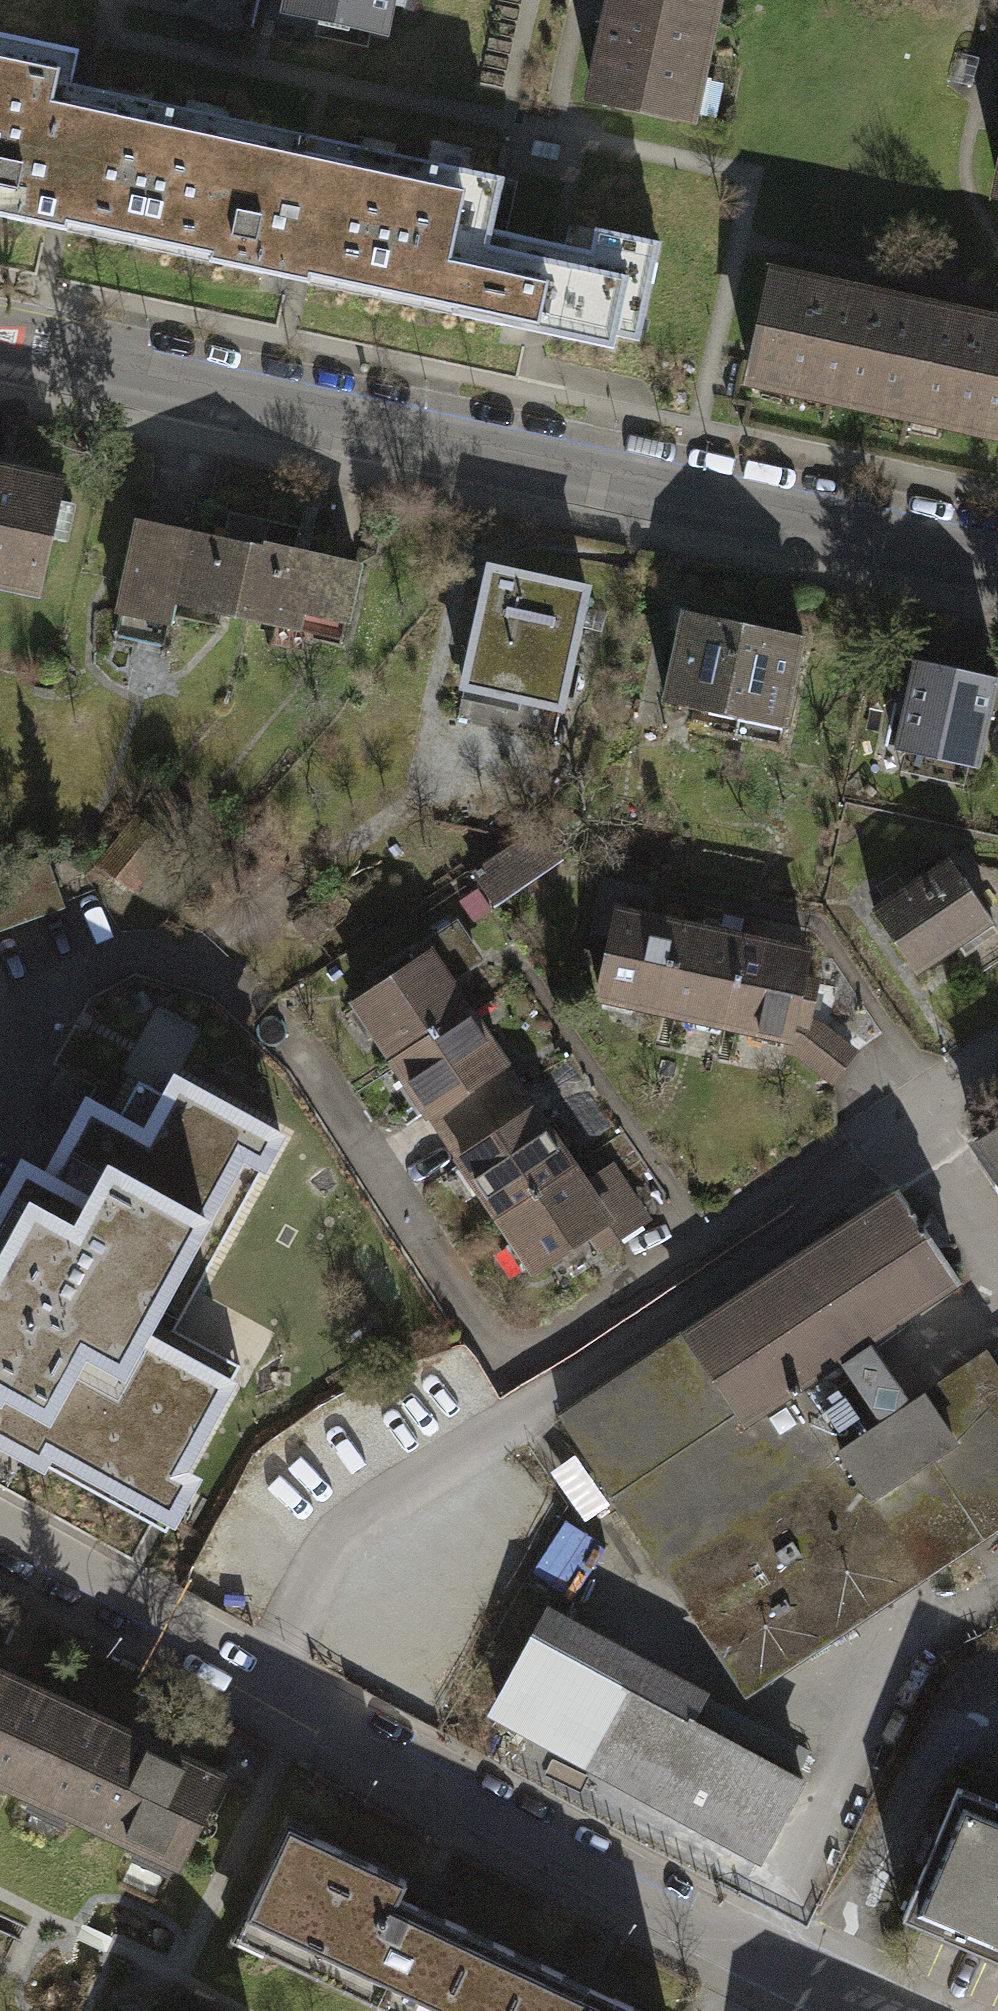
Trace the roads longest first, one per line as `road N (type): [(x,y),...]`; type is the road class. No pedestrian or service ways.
road 1 (residential): [(0,340),(997,551)]
road 2 (residential): [(0,1530),(511,1820),(890,2010)]
road 3 (unclassified): [(997,1046),(508,1360)]

